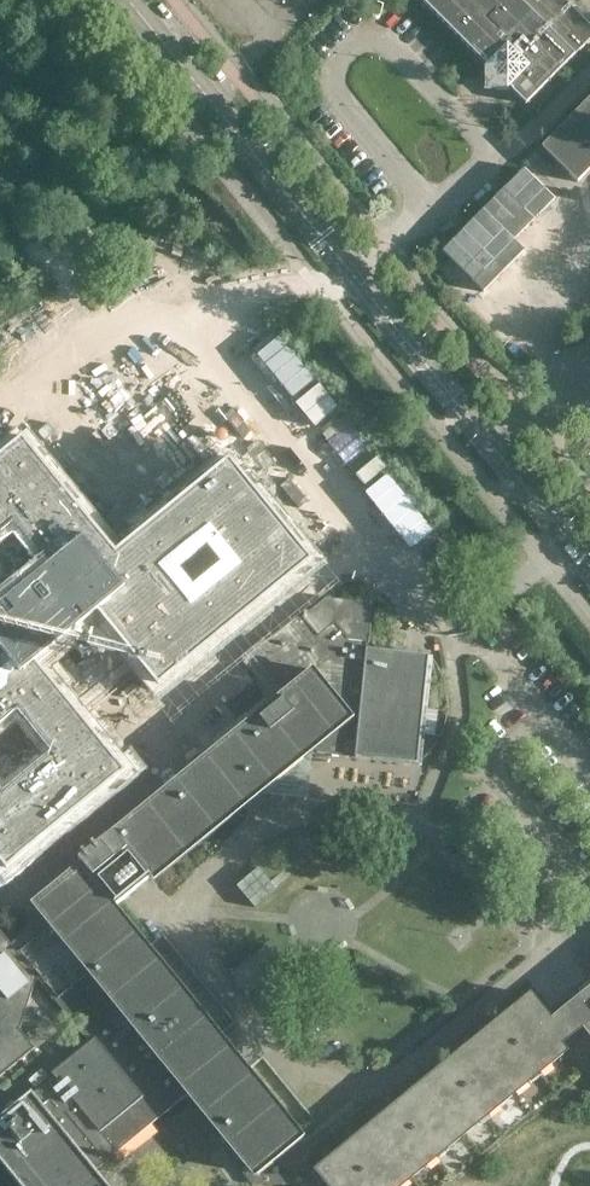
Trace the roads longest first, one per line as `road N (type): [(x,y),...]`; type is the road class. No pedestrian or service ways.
road 1 (tertiary): [(589,570),(126,0)]

